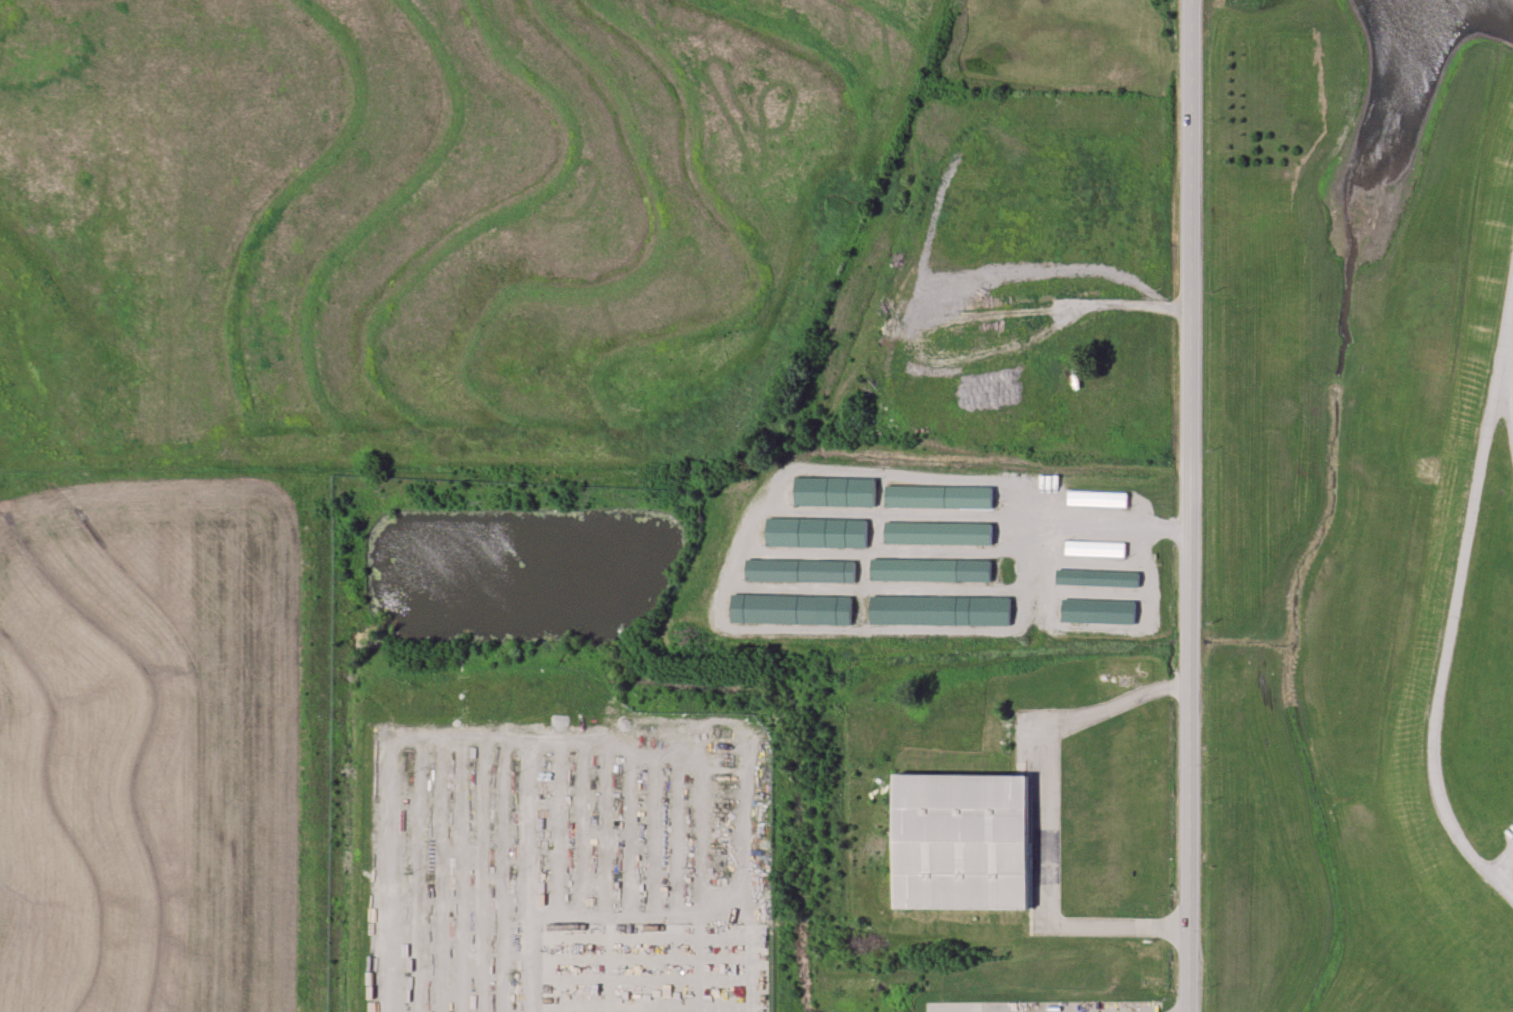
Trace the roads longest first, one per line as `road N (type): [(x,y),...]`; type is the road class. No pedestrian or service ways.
road 1 (primary): [(1190,0),(1187,1011)]

